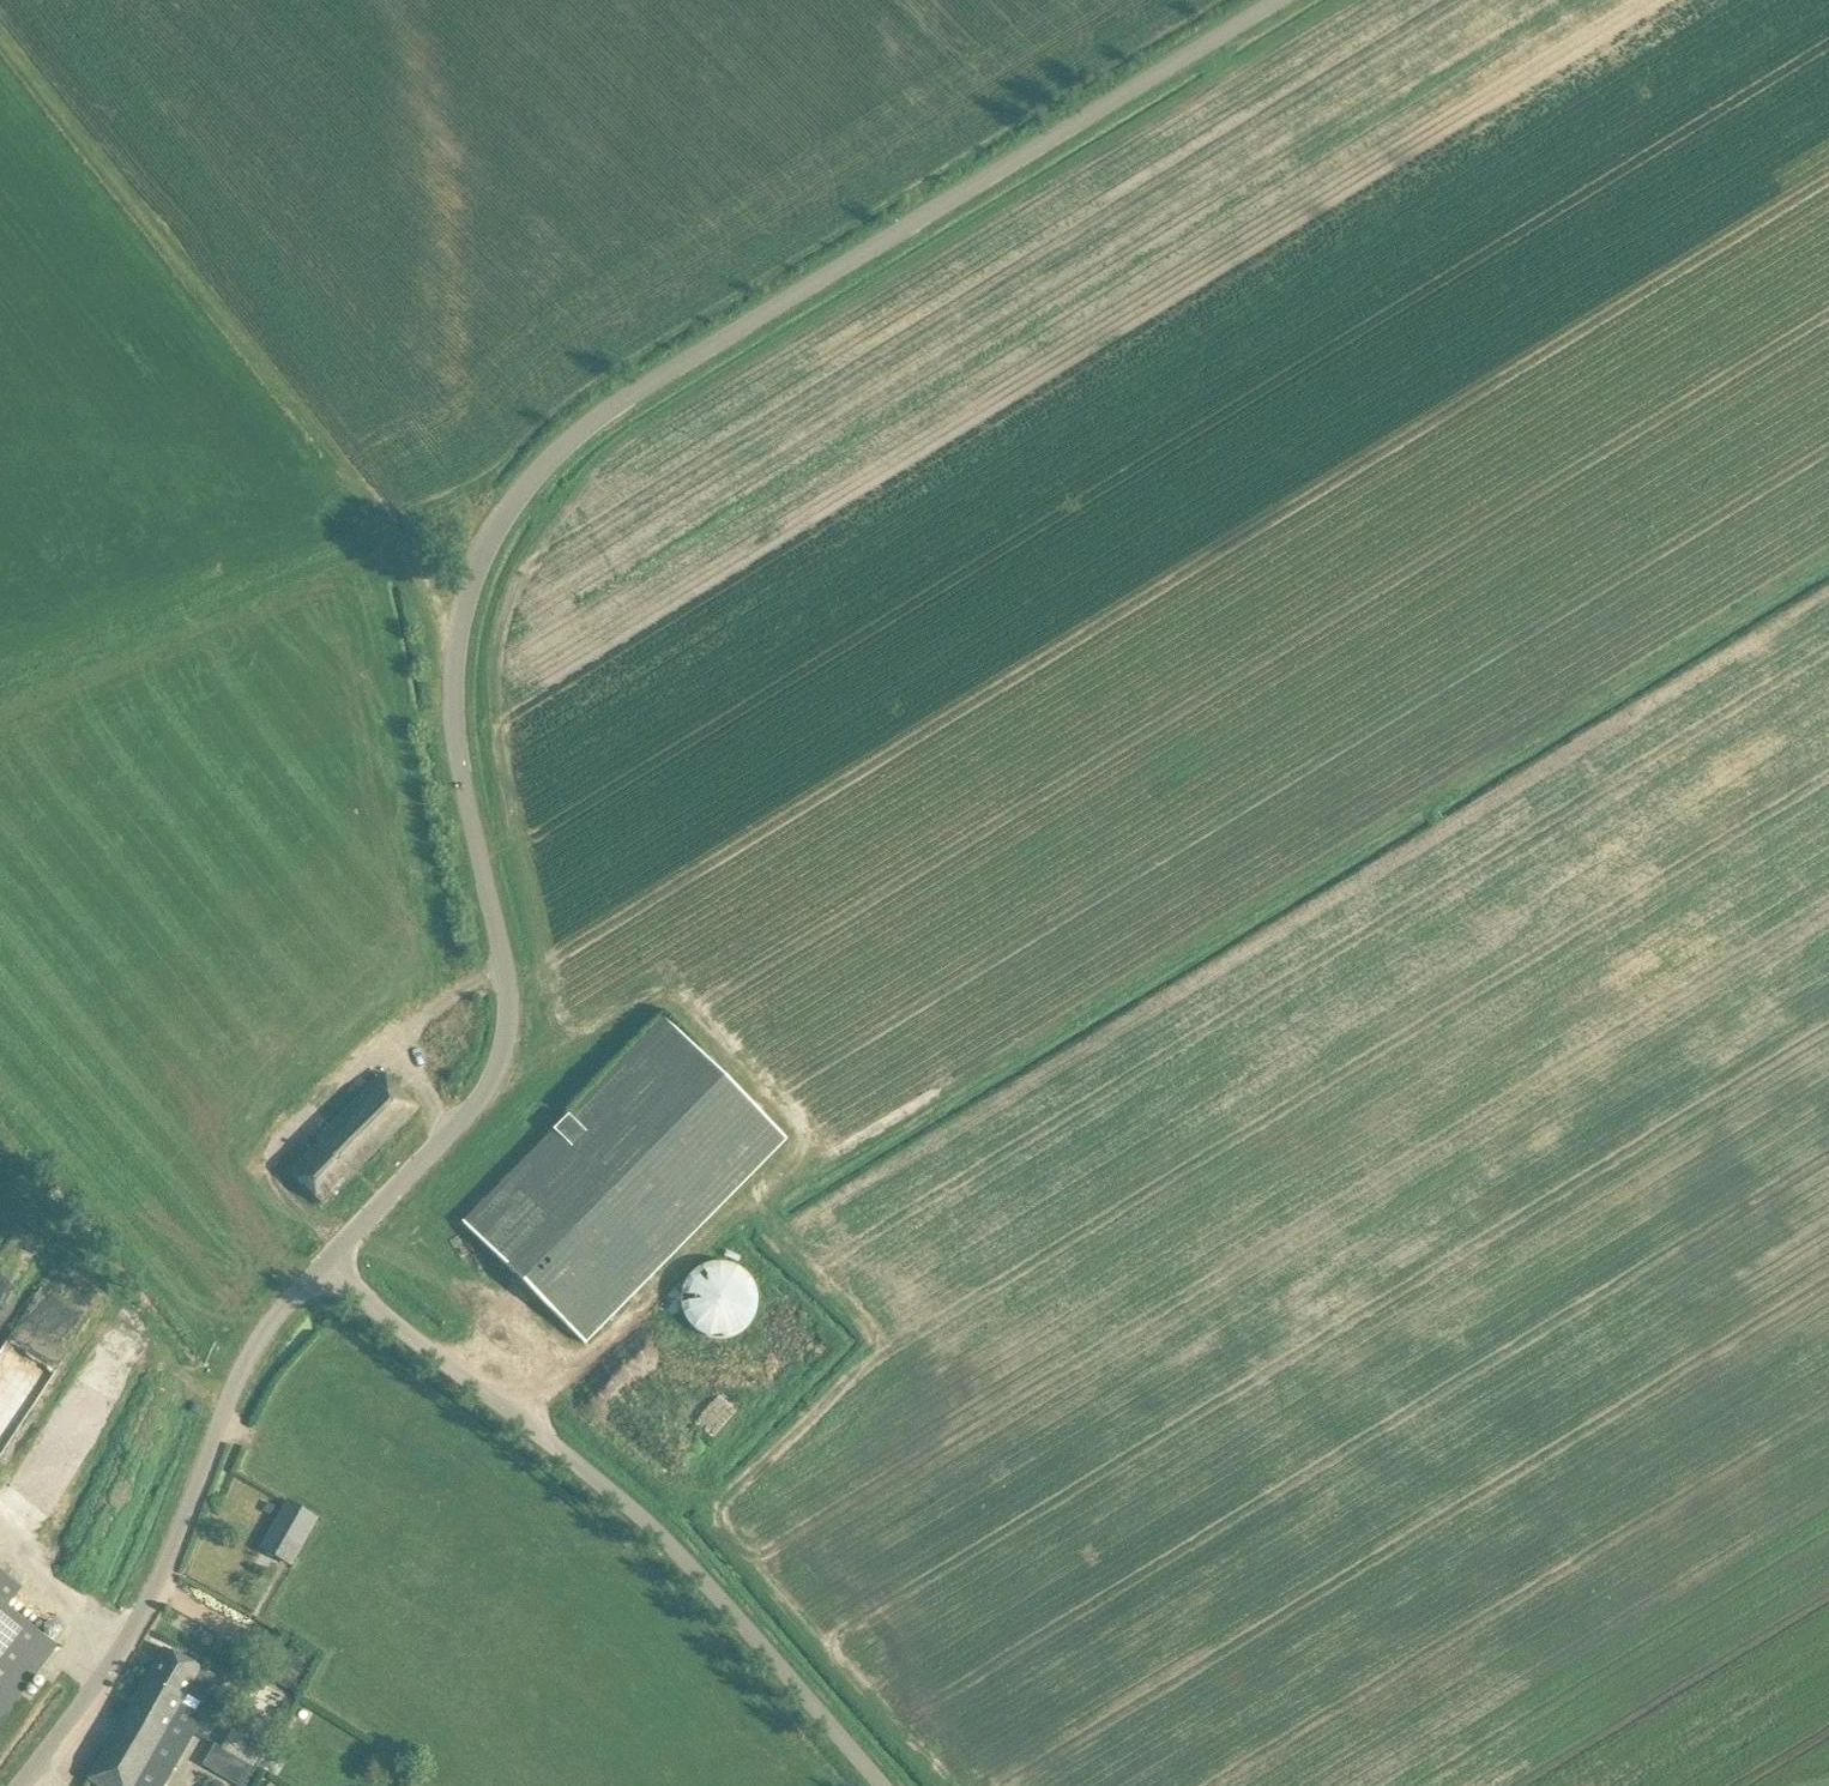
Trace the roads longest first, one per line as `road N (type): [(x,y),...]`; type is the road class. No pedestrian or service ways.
road 1 (unclassified): [(320,1266),(456,1129),(487,1091),(506,1038),(507,979),(455,741),(454,687),(477,564),(517,498),(554,452),(656,380),(1286,0)]
road 2 (unclassified): [(880,1785),(632,1508),(320,1266)]
road 3 (unclassified): [(16,1785),(123,1644),(174,1543),(249,1352),(320,1266)]

